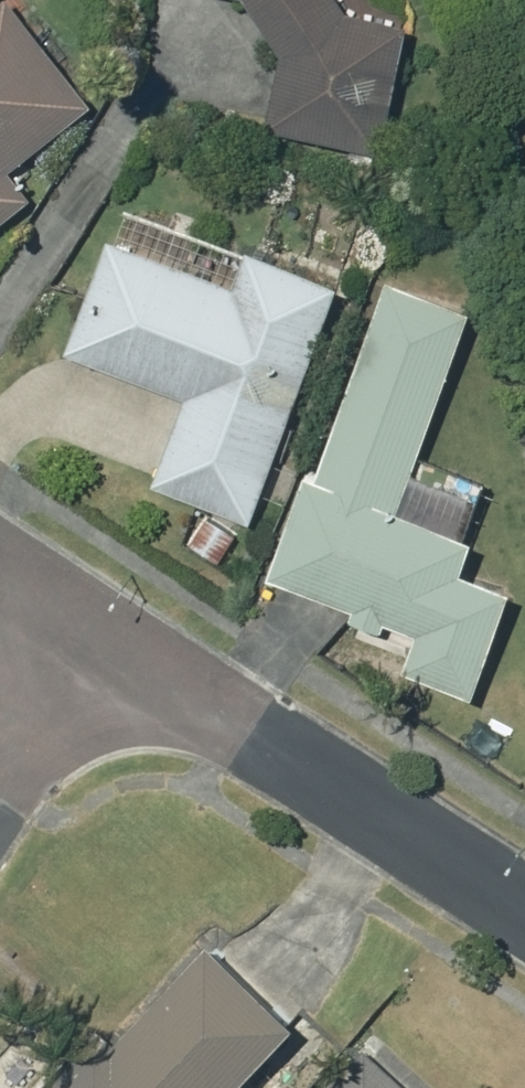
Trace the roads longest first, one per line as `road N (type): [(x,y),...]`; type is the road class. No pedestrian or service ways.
road 1 (residential): [(99,650),(524,907)]
road 2 (residential): [(0,783),(99,650)]
road 3 (residential): [(0,575),(99,650)]

